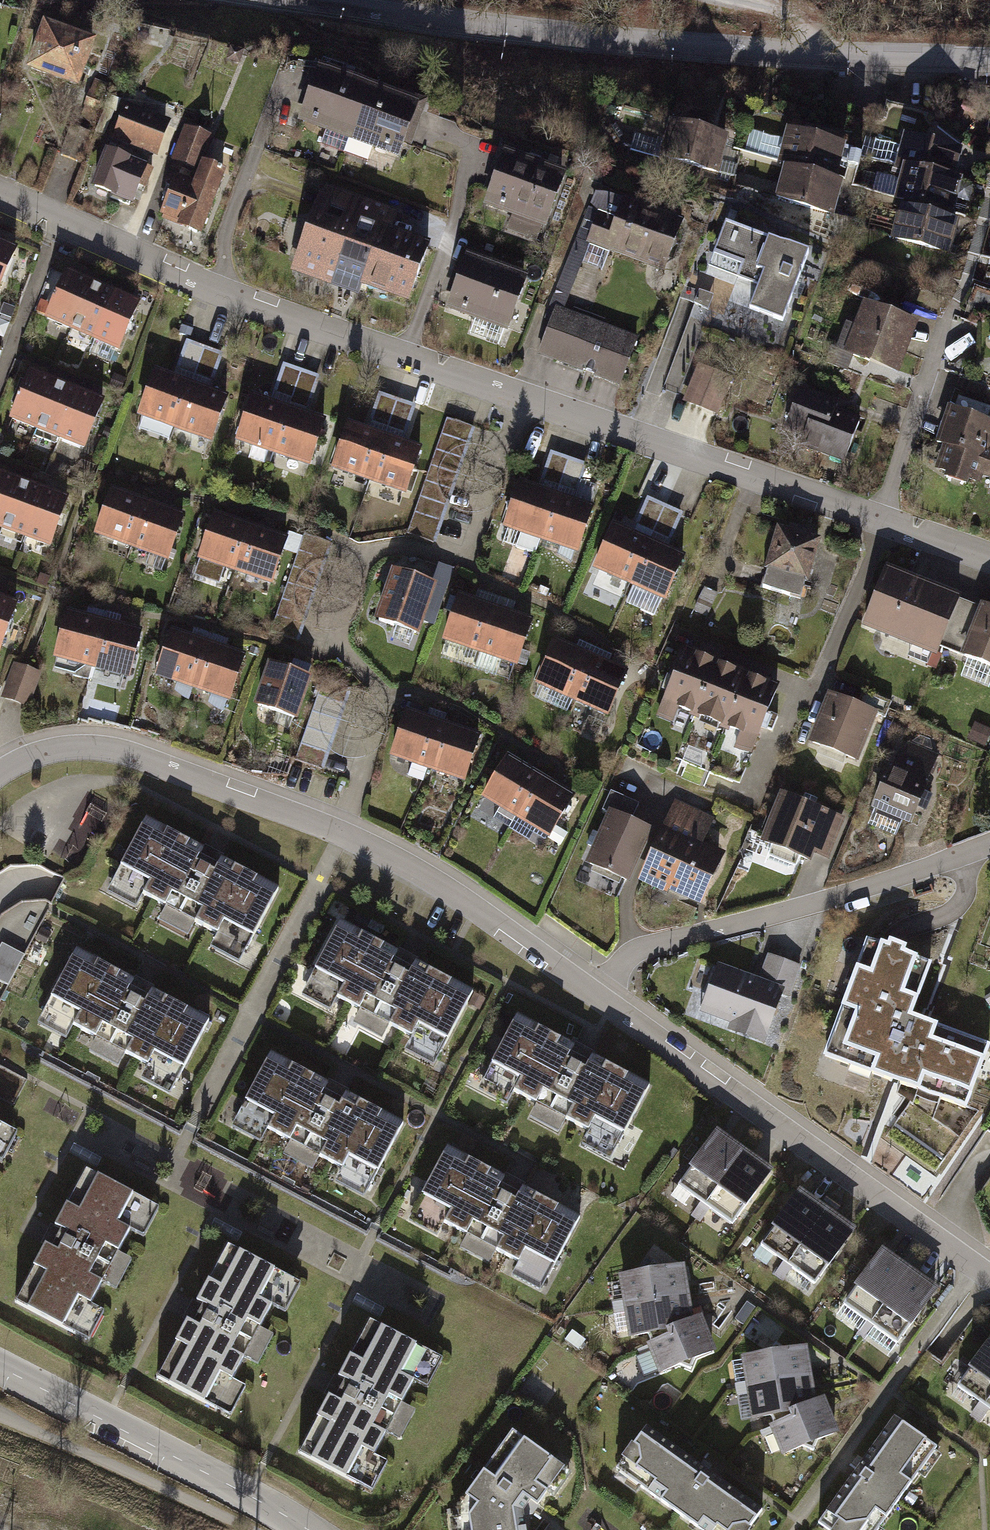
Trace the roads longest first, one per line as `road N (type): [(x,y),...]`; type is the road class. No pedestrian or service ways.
road 1 (residential): [(515,400),(464,556),(361,552),(329,641),(387,701),(339,829)]
road 2 (residential): [(0,199),(216,295),(515,400)]
road 3 (residential): [(293,0),(569,36),(824,54)]
road 4 (residential): [(593,988),(989,1276)]
road 5 (residential): [(593,988),(631,945),(989,842)]
road 6 (residential): [(515,400),(875,520)]
road 7 (residential): [(0,778),(22,758),(89,744),(127,750),(339,829)]
road 8 (tertiary): [(308,1529),(0,1368)]
road 9 (residential): [(339,829),(472,903),(593,988)]
road 10 (residential): [(875,520),(947,319)]
road 11 (residential): [(989,61),(824,54)]
road 12 (residential): [(875,520),(989,561)]

